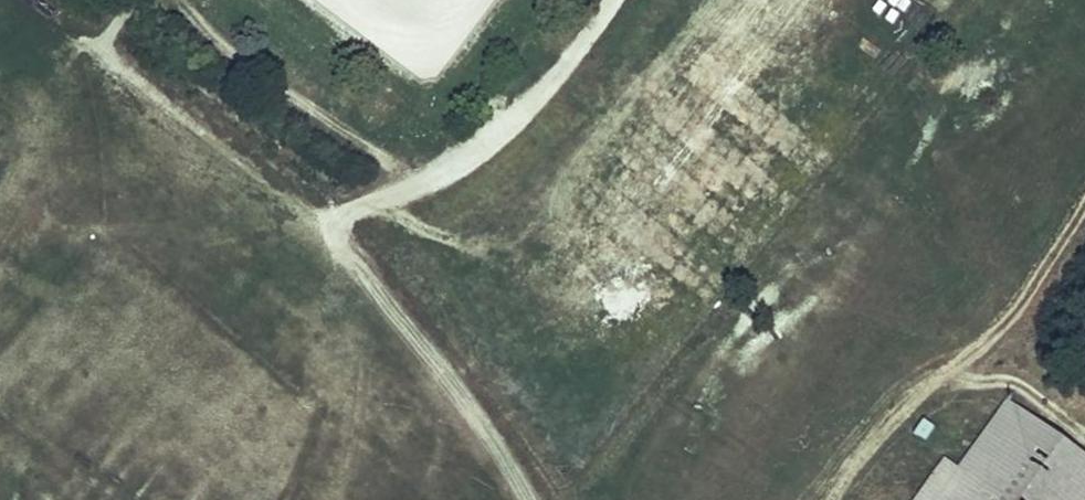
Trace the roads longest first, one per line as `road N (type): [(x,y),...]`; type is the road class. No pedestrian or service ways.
road 1 (track): [(611,0),(588,39),(514,121),(428,178),(343,214),(302,209),(29,0)]
road 2 (track): [(1084,219),(1040,289),(943,383),(904,408),(831,499)]
road 3 (track): [(428,178),(363,146),(225,50),(175,0)]

